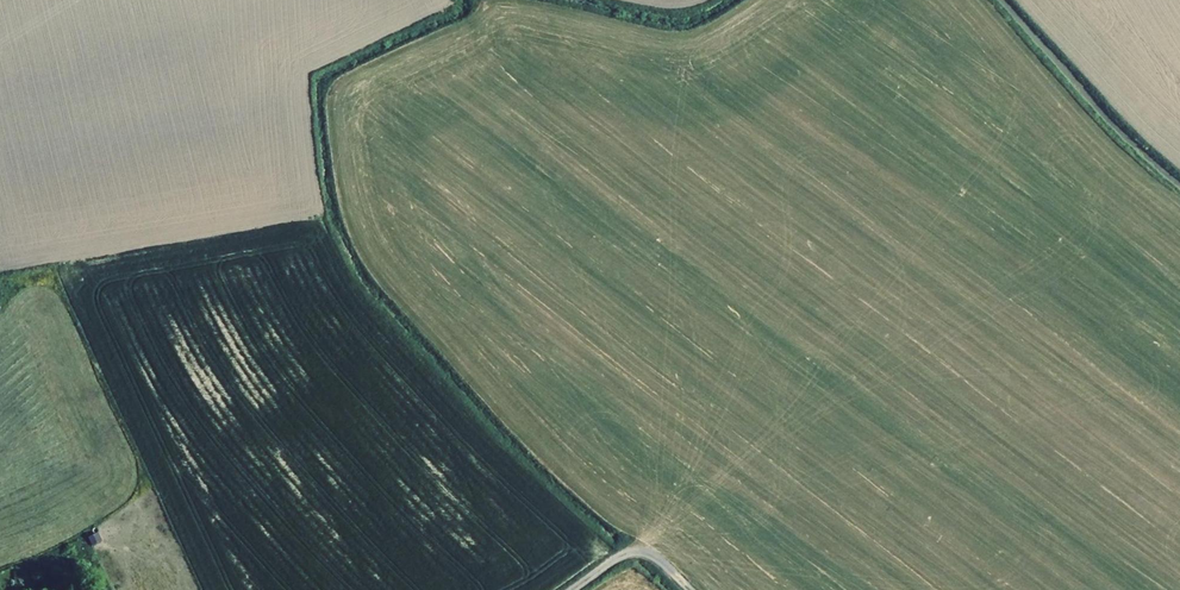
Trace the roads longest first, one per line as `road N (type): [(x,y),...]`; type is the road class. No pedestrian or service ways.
road 1 (track): [(566,589),(623,551),(650,552),(689,589)]

